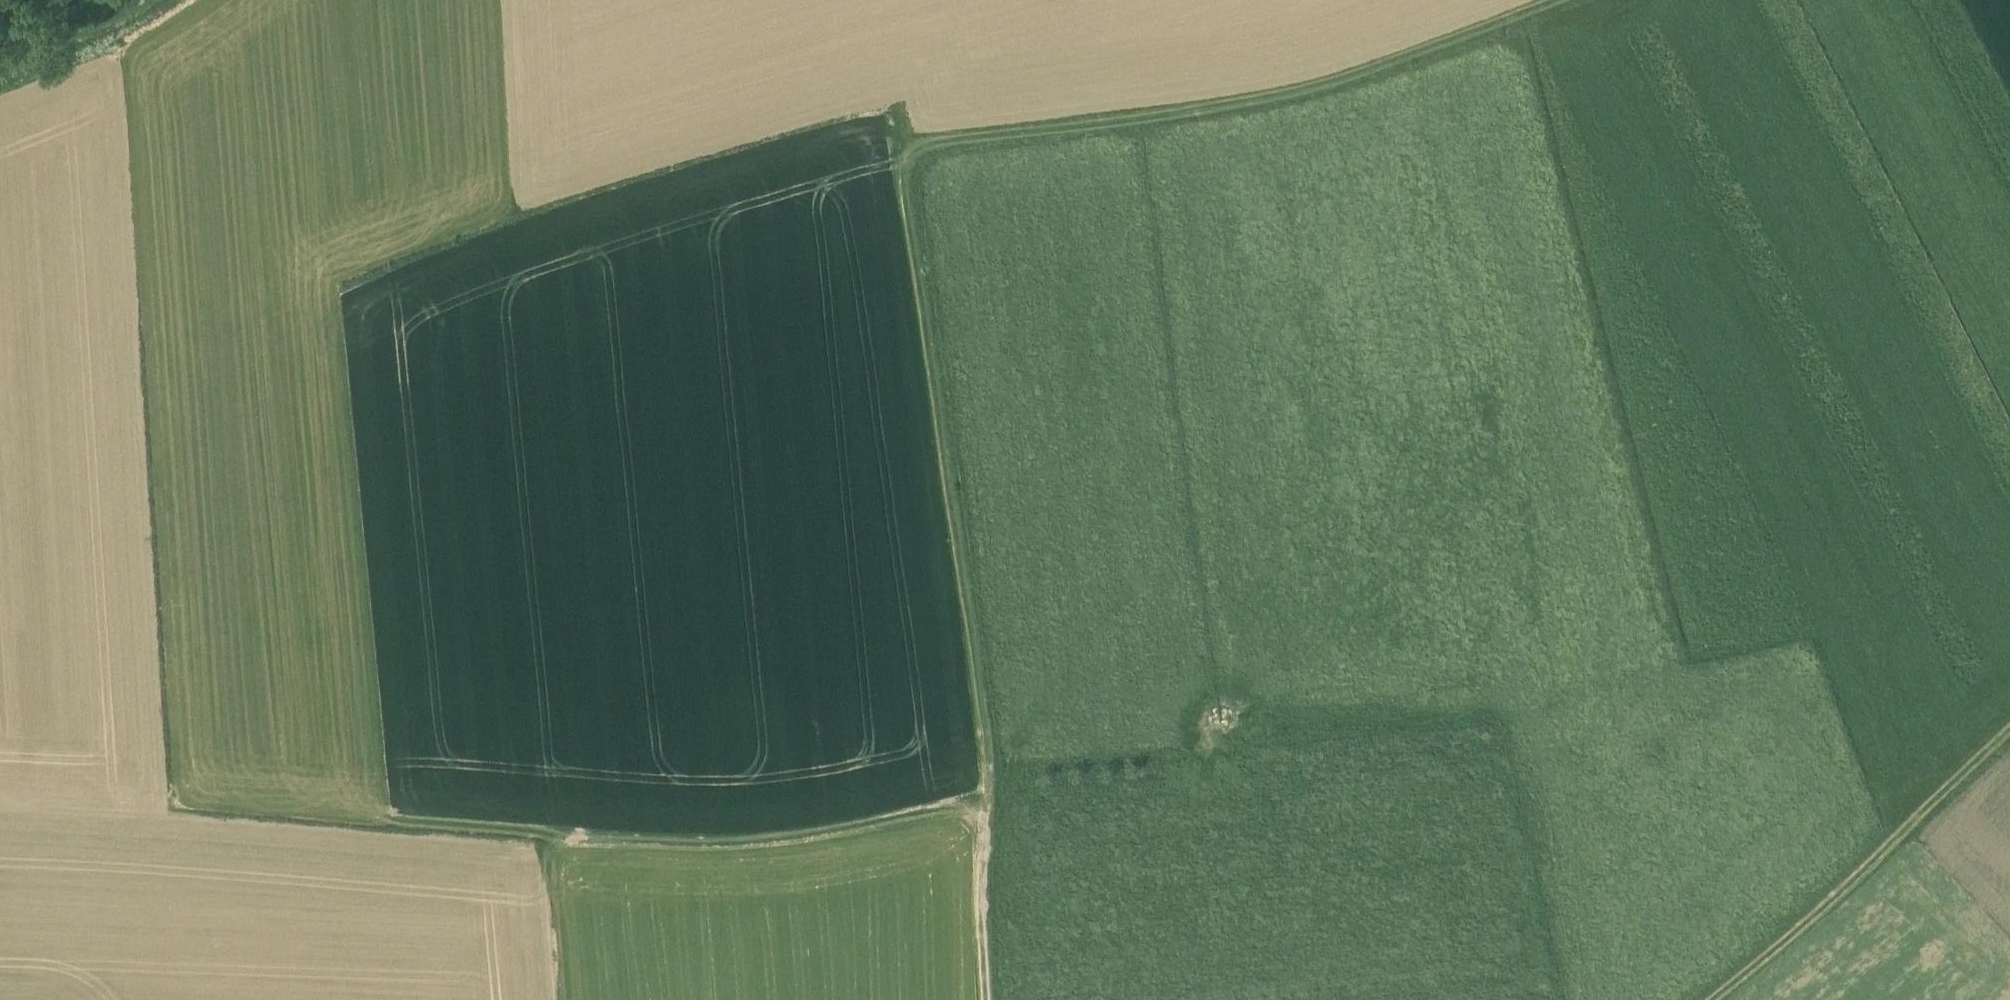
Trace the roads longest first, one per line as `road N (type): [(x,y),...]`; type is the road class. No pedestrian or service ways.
road 1 (track): [(1544,0),(1266,94),(904,147),(895,162),(986,808),(988,999)]
road 2 (track): [(2009,730),(1706,999)]
road 3 (track): [(125,0),(0,50)]

